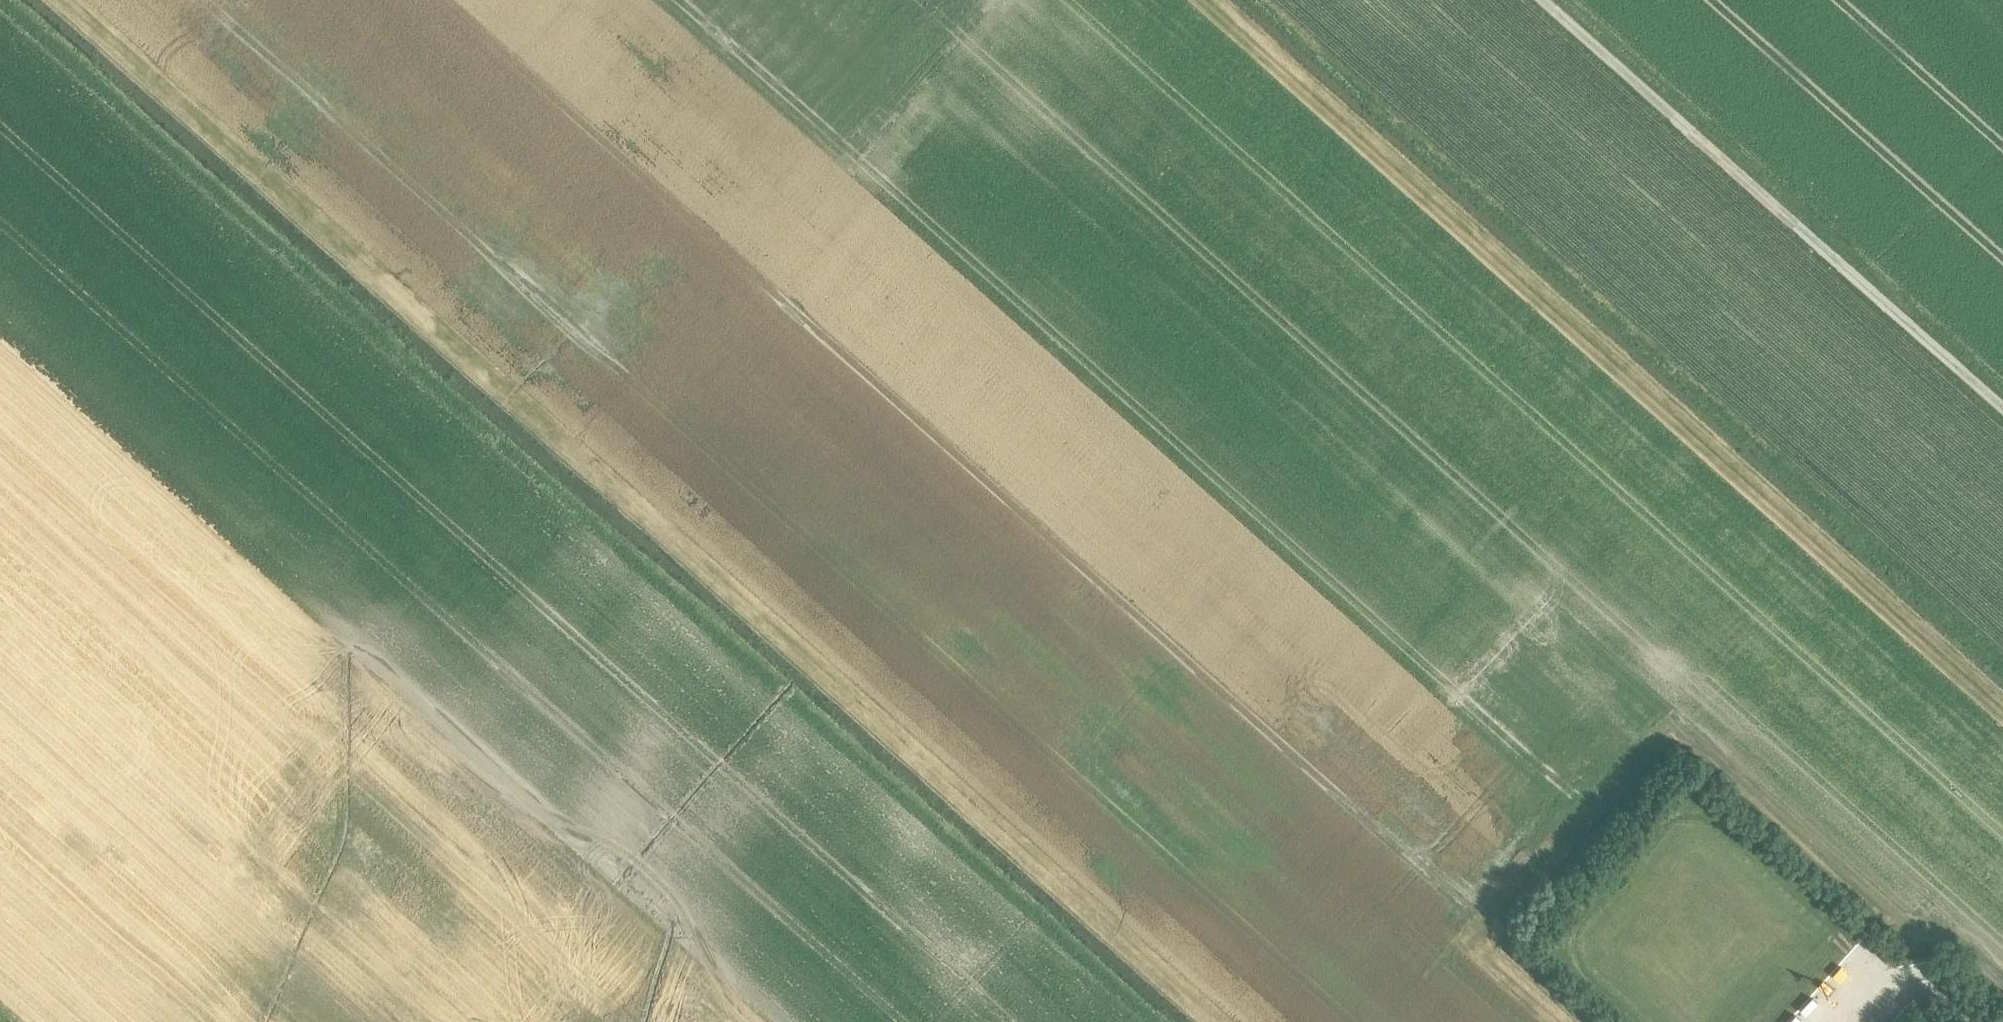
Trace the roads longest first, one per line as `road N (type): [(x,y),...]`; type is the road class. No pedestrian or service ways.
road 1 (track): [(2002,408),(1545,0)]

